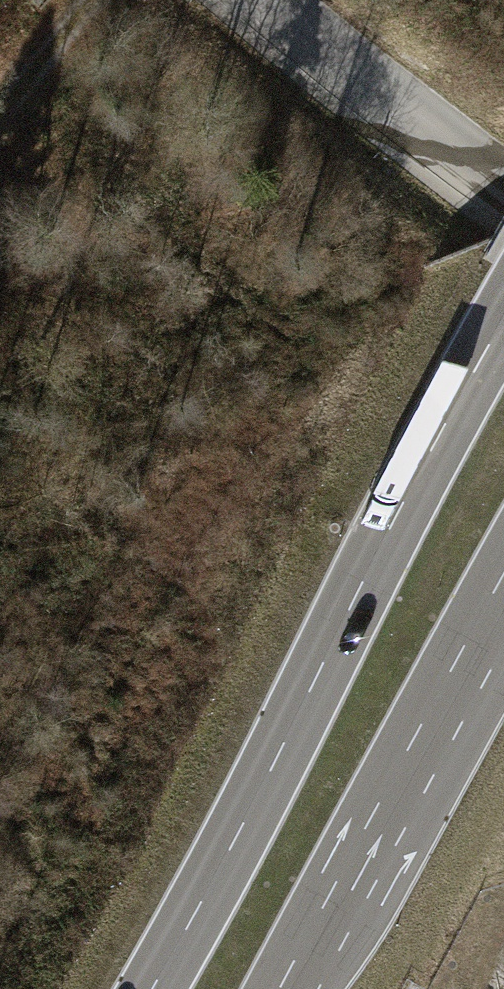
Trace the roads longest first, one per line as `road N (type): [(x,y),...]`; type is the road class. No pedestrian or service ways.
road 1 (secondary): [(503,318),(152,988)]
road 2 (secondary): [(280,988),(503,575)]
road 3 (unclassified): [(503,186),(270,0)]
road 4 (track): [(89,0),(0,110)]

